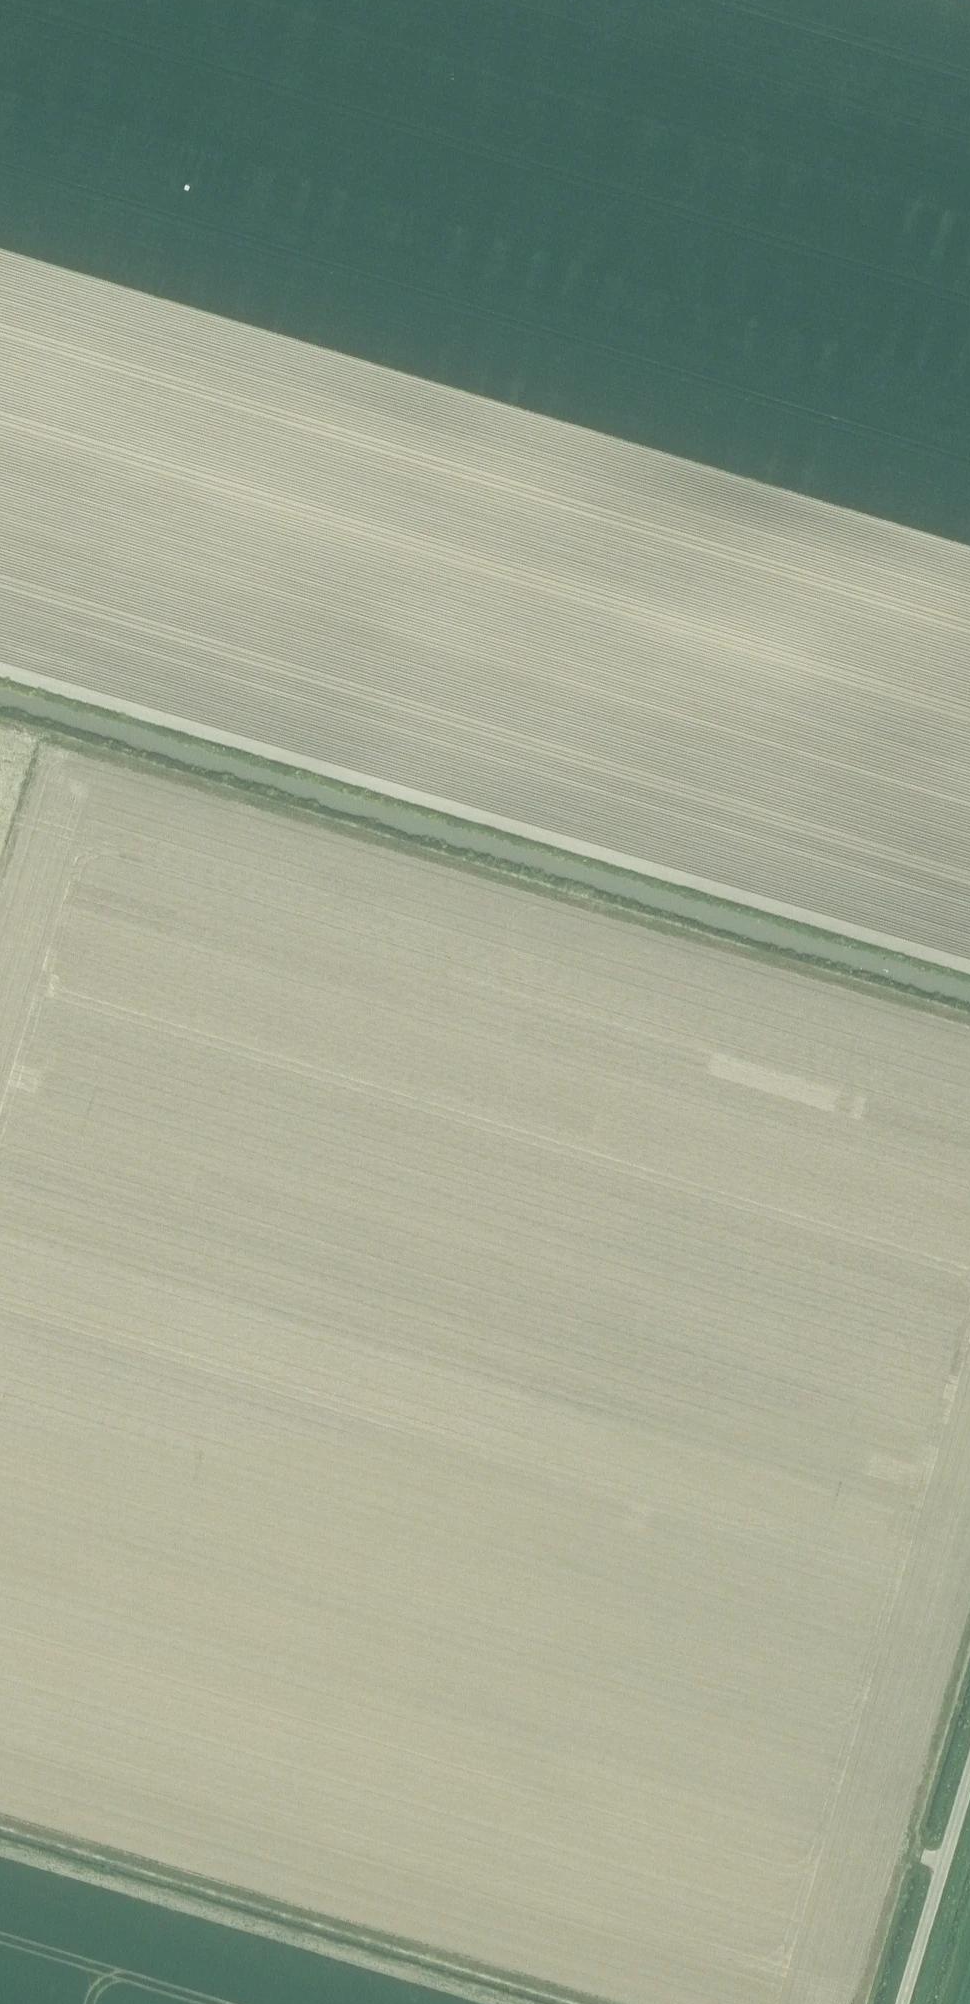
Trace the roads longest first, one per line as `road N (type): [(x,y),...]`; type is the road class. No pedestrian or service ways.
road 1 (tertiary): [(900,2003),(969,1765)]

